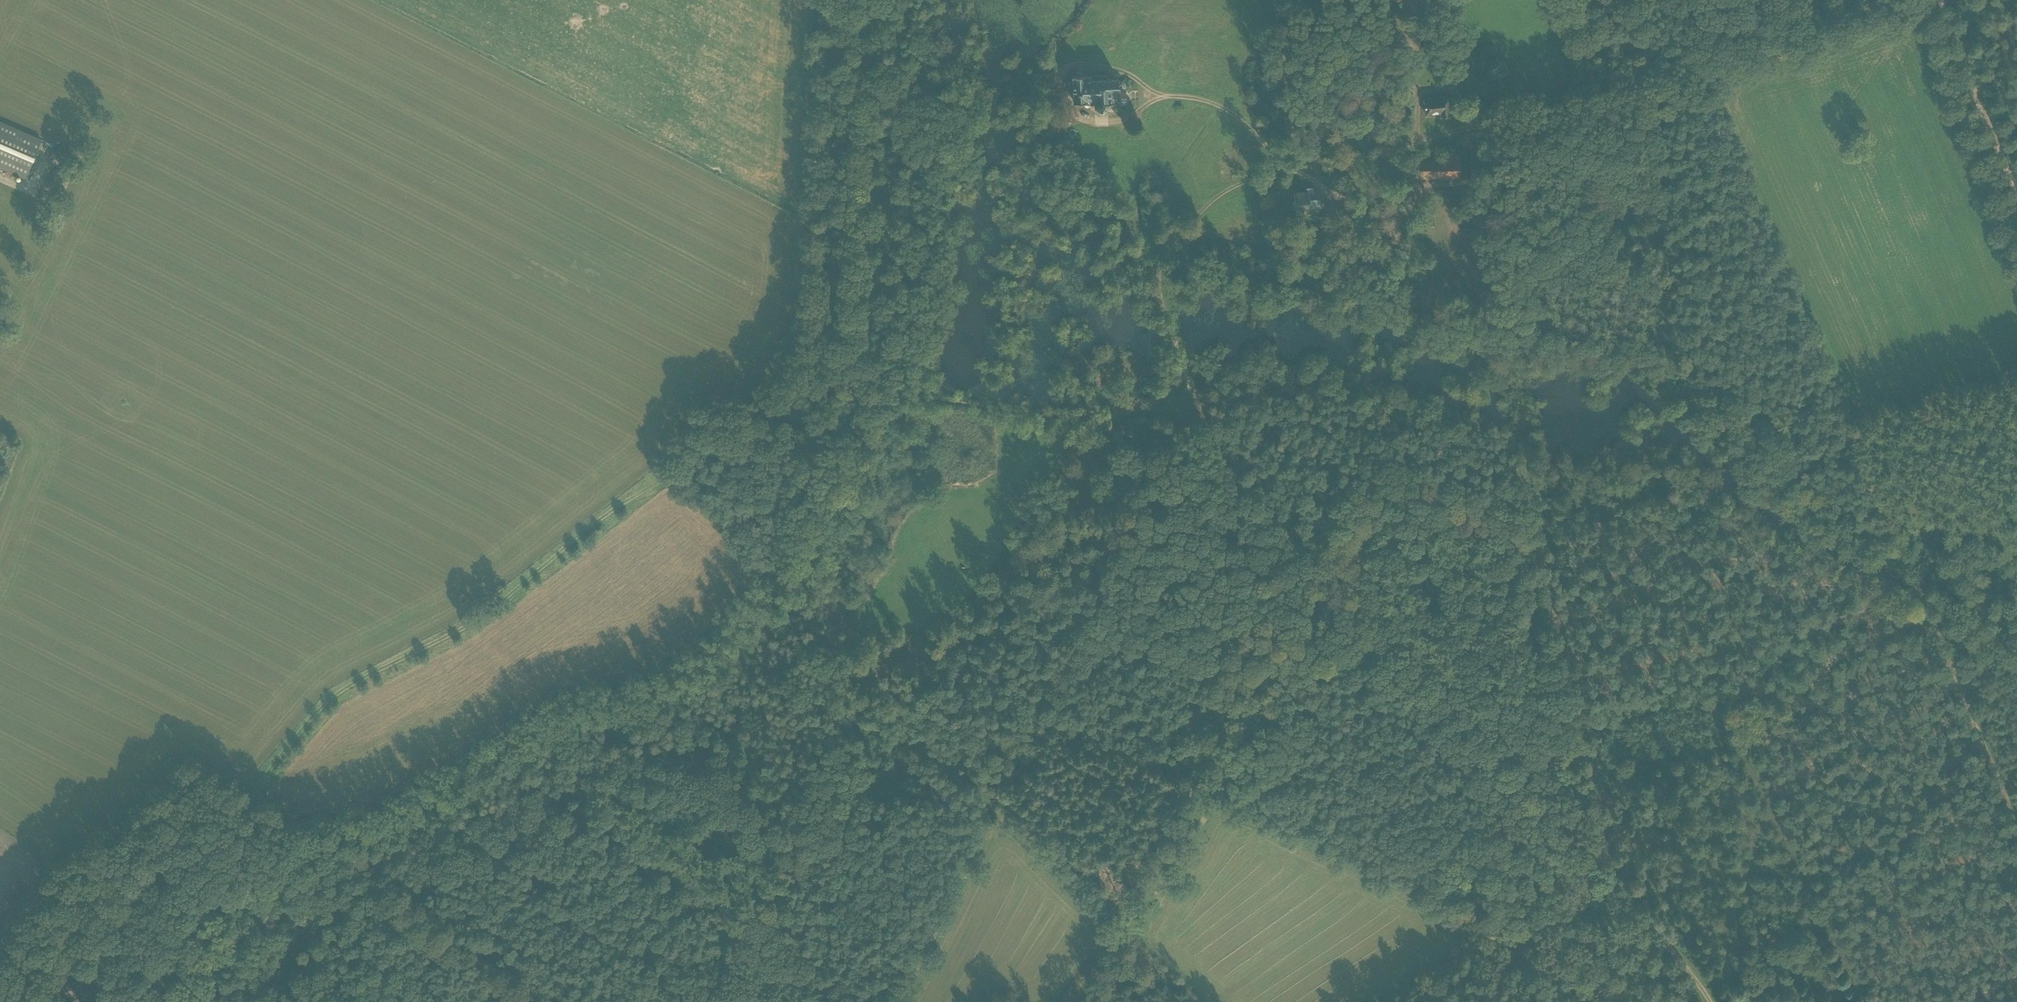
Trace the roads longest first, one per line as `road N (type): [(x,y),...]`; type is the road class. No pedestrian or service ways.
road 1 (track): [(833,0),(818,327),(833,353),(886,393),(1102,413),(1090,438),(751,919),(595,797),(340,907),(259,1001)]
road 2 (track): [(1708,1001),(1684,964),(1235,496),(1161,300),(1163,259),(1221,194),(1310,157),(1385,153),(1468,127),(1610,104),(1830,24),(1933,0)]
road 3 (track): [(1702,69),(2014,813),(1607,885),(1464,942),(1384,1001)]
road 4 (track): [(1610,104),(1557,143),(1501,159),(1467,183),(1352,199),(1286,168),(1231,111),(1206,101),(1161,96),(1110,68),(1076,67),(1060,78),(1065,104),(1086,119),(1123,118),(1152,101)]
road 5 (track): [(182,792),(63,877),(0,972)]
road 6 (track): [(2016,194),(1935,0)]
road 7 (track): [(1274,0),(1294,133),(1322,187)]

